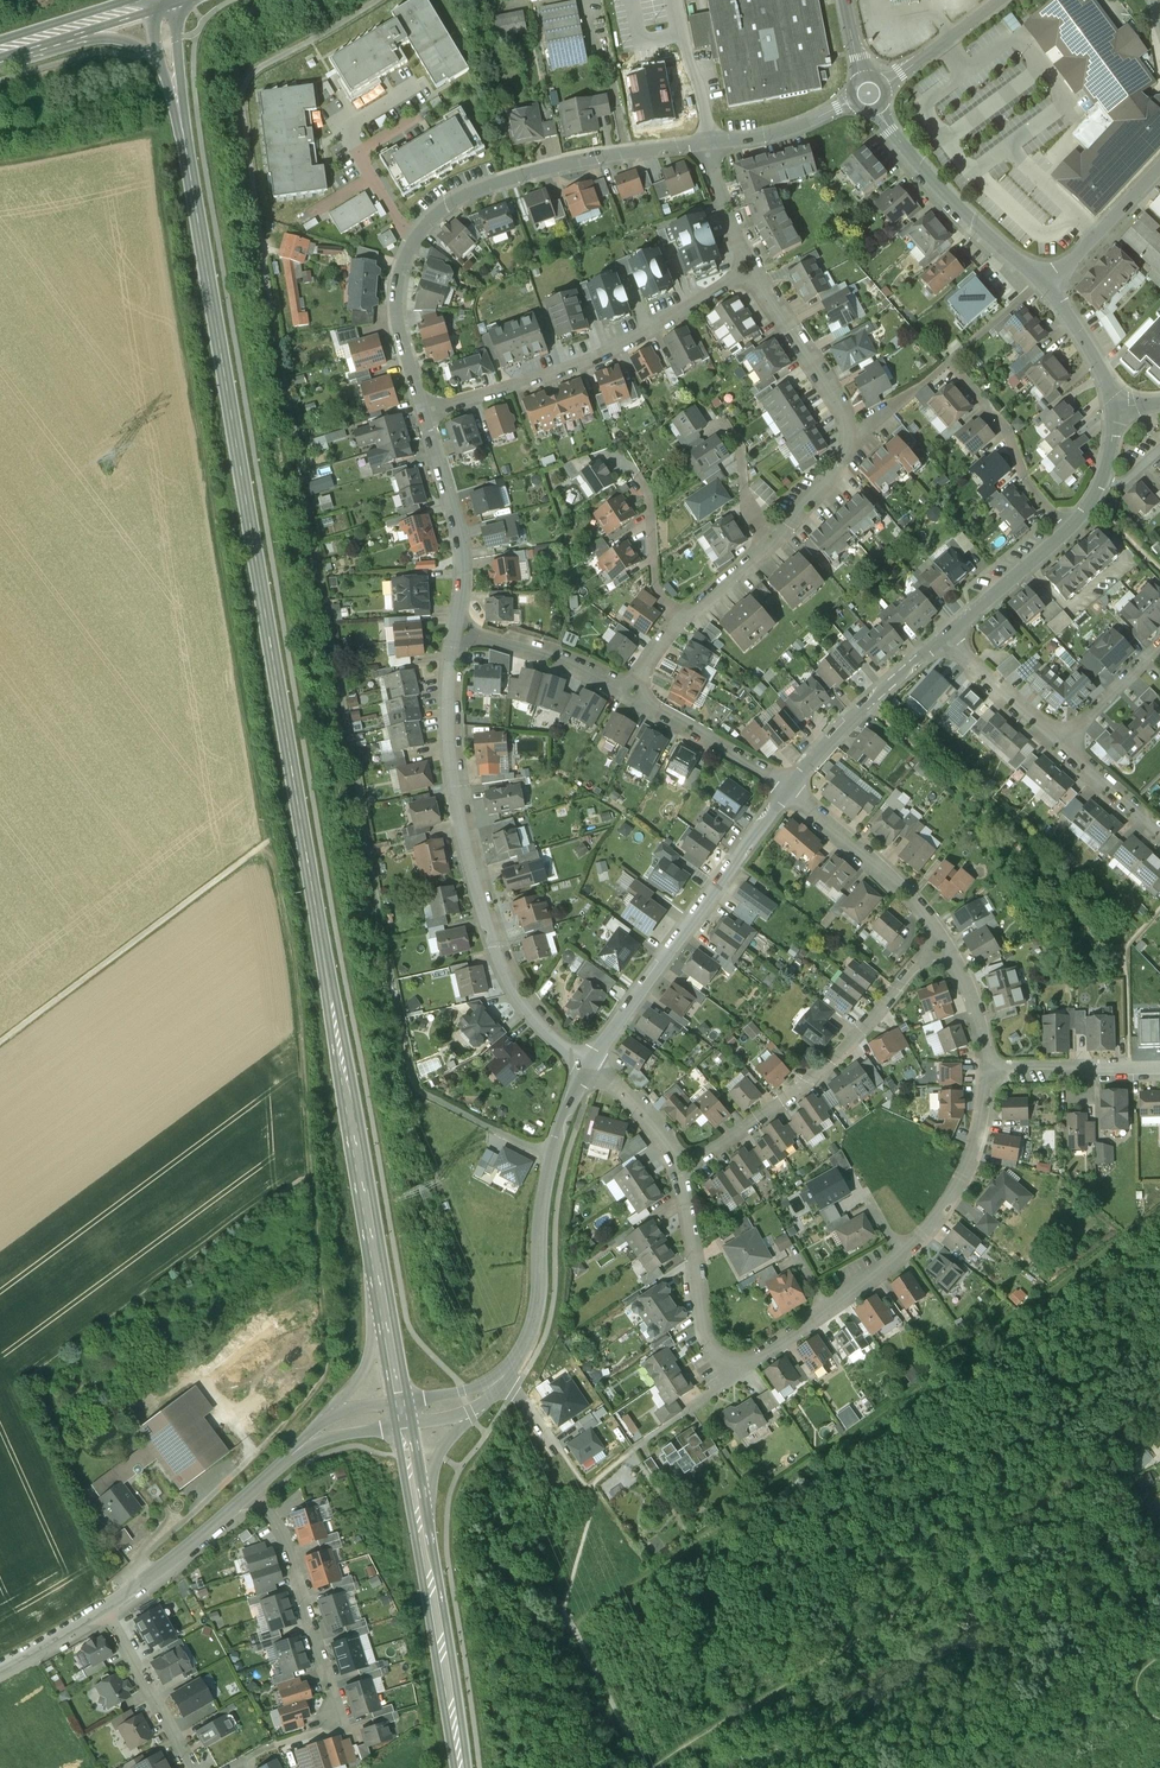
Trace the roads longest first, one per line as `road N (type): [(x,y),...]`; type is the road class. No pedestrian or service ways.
road 1 (track): [(0,162),(160,130),(169,255),(222,568),(250,680),(299,993),(326,1341),(319,1383),(254,1456)]
road 2 (track): [(378,0),(251,74),(244,95),(251,163),(411,1079),(419,1091),(551,1157)]
road 3 (secondary): [(383,1298),(173,74)]
road 4 (track): [(1159,1214),(816,1457),(636,1568),(591,1487)]
road 5 (track): [(1159,1411),(1044,1525),(682,1767)]
road 6 (residential): [(627,691),(678,621),(774,541),(841,469),(850,438),(839,403),(752,267)]
road 7 (residential): [(424,413),(400,325),(399,289),(407,256),(437,218),(460,200),(560,165),(701,147)]
road 8 (residential): [(590,1067),(539,1028),(507,984),(471,867),(447,726),(457,636)]
road 9 (residential): [(990,1076),(977,1147),(927,1230),(831,1310),(730,1377)]
road 10 (residential): [(463,1403),(512,1369),(530,1336),(551,1157),(590,1067)]
road 11 (residential): [(250,1490),(282,1537),(342,1724),(236,1767)]
road 12 (residential): [(752,267),(608,353),(424,413)]
road 13 (residential): [(683,1175),(876,1025),(941,940)]
road 14 (residential): [(590,1067),(792,791)]
road 15 (track): [(269,842),(0,1044)]
road 16 (residential): [(947,641),(1094,499),(1114,447),(1118,404)]
road 17 (residential): [(870,96),(923,172),(1046,286)]
road 18 (secondary): [(462,1767),(421,1519)]
road 19 (residential): [(457,636),(458,526),(424,413)]
road 20 (residential): [(792,791),(866,708),(947,641)]
road 21 (residential): [(792,791),(899,884),(941,940)]
road 22 (residential): [(730,1377),(702,1329),(683,1175)]
road 23 (residential): [(792,791),(627,691)]
road 24 (residential): [(250,1490),(105,1610)]
road 25 (residential): [(105,1610),(193,1767)]
road 26 (residential): [(627,691),(508,643),(457,636)]
road 27 (residential): [(701,147),(744,142),(870,96)]
road 28 (residential): [(990,1076),(1159,1070)]
road 29 (secondary): [(383,1298),(364,1372),(310,1438)]
road 30 (residential): [(1159,171),(1046,286)]
road 31 (residential): [(870,96),(999,0)]
road 32 (track): [(581,1632),(650,1767)]
road 33 (residential): [(947,641),(1057,744)]
road 34 (residential): [(941,940),(981,1018),(990,1076)]
road 35 (residential): [(683,1175),(652,1124),(590,1067)]
road 36 (residential): [(1159,649),(1057,744)]
road 37 (residential): [(1046,286),(1118,404)]
road 38 (residential): [(1057,744),(1159,834)]
road 39 (residential): [(752,267),(701,147)]
road 40 (secondary): [(421,1519),(437,1456),(463,1403)]
road 41 (secondary): [(61,32),(143,47),(173,74)]

